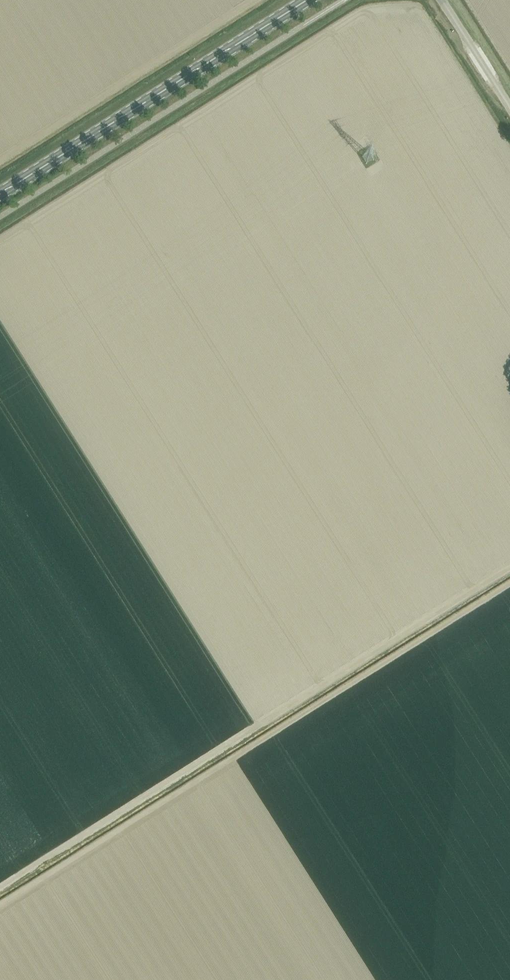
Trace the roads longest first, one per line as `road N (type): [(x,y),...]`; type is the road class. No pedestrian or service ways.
road 1 (secondary): [(0,194),(308,0)]
road 2 (unclassified): [(509,108),(442,0)]

